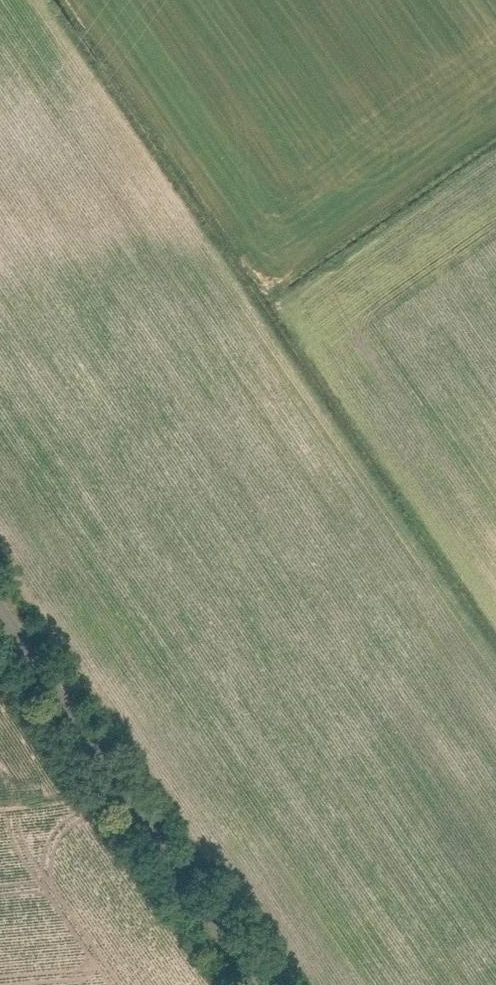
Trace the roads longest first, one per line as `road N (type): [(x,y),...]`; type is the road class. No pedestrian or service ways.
road 1 (unclassified): [(244,984),(0,629)]

